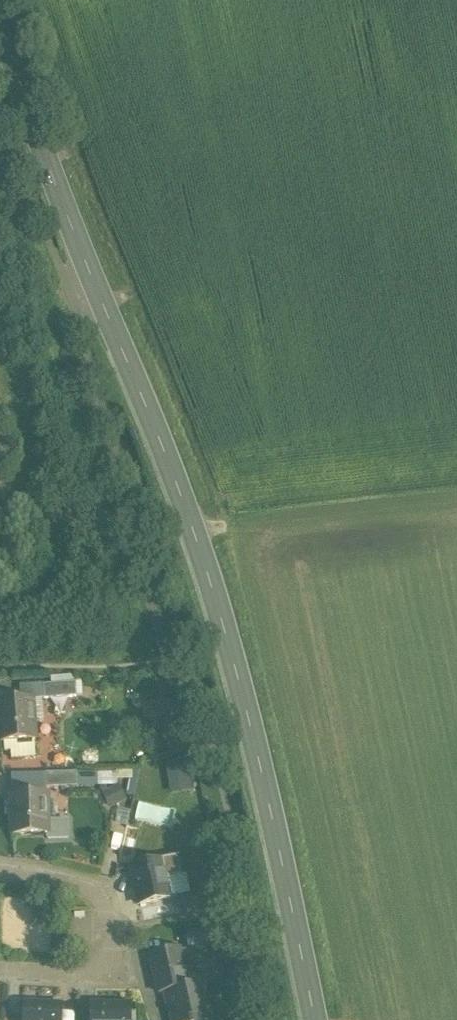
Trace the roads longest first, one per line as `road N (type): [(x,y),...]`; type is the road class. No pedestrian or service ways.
road 1 (tertiary): [(0,15),(35,128),(190,515),(220,612),(315,1019)]
road 2 (residential): [(0,976),(133,981),(114,890),(0,869)]

